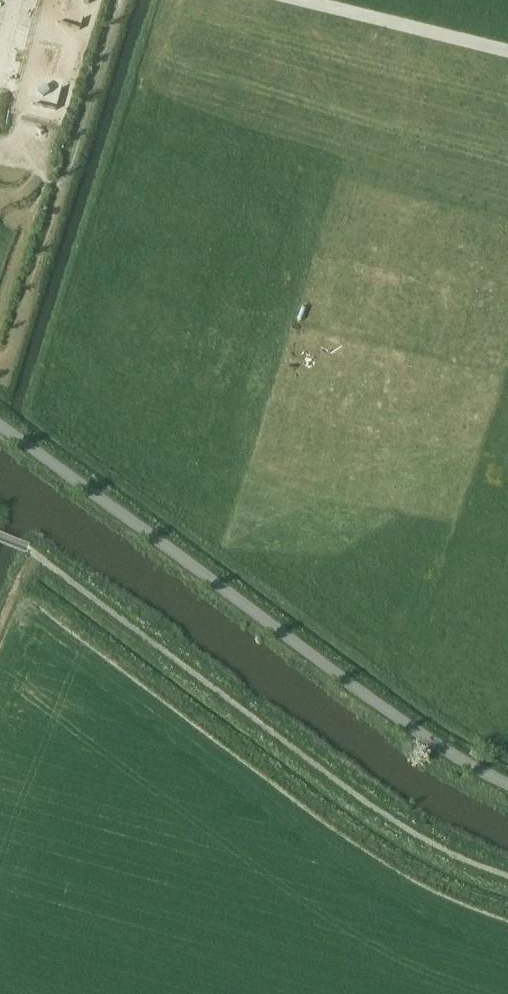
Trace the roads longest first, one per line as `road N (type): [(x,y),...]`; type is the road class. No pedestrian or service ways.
road 1 (unclassified): [(507,784),(392,714),(0,425)]

